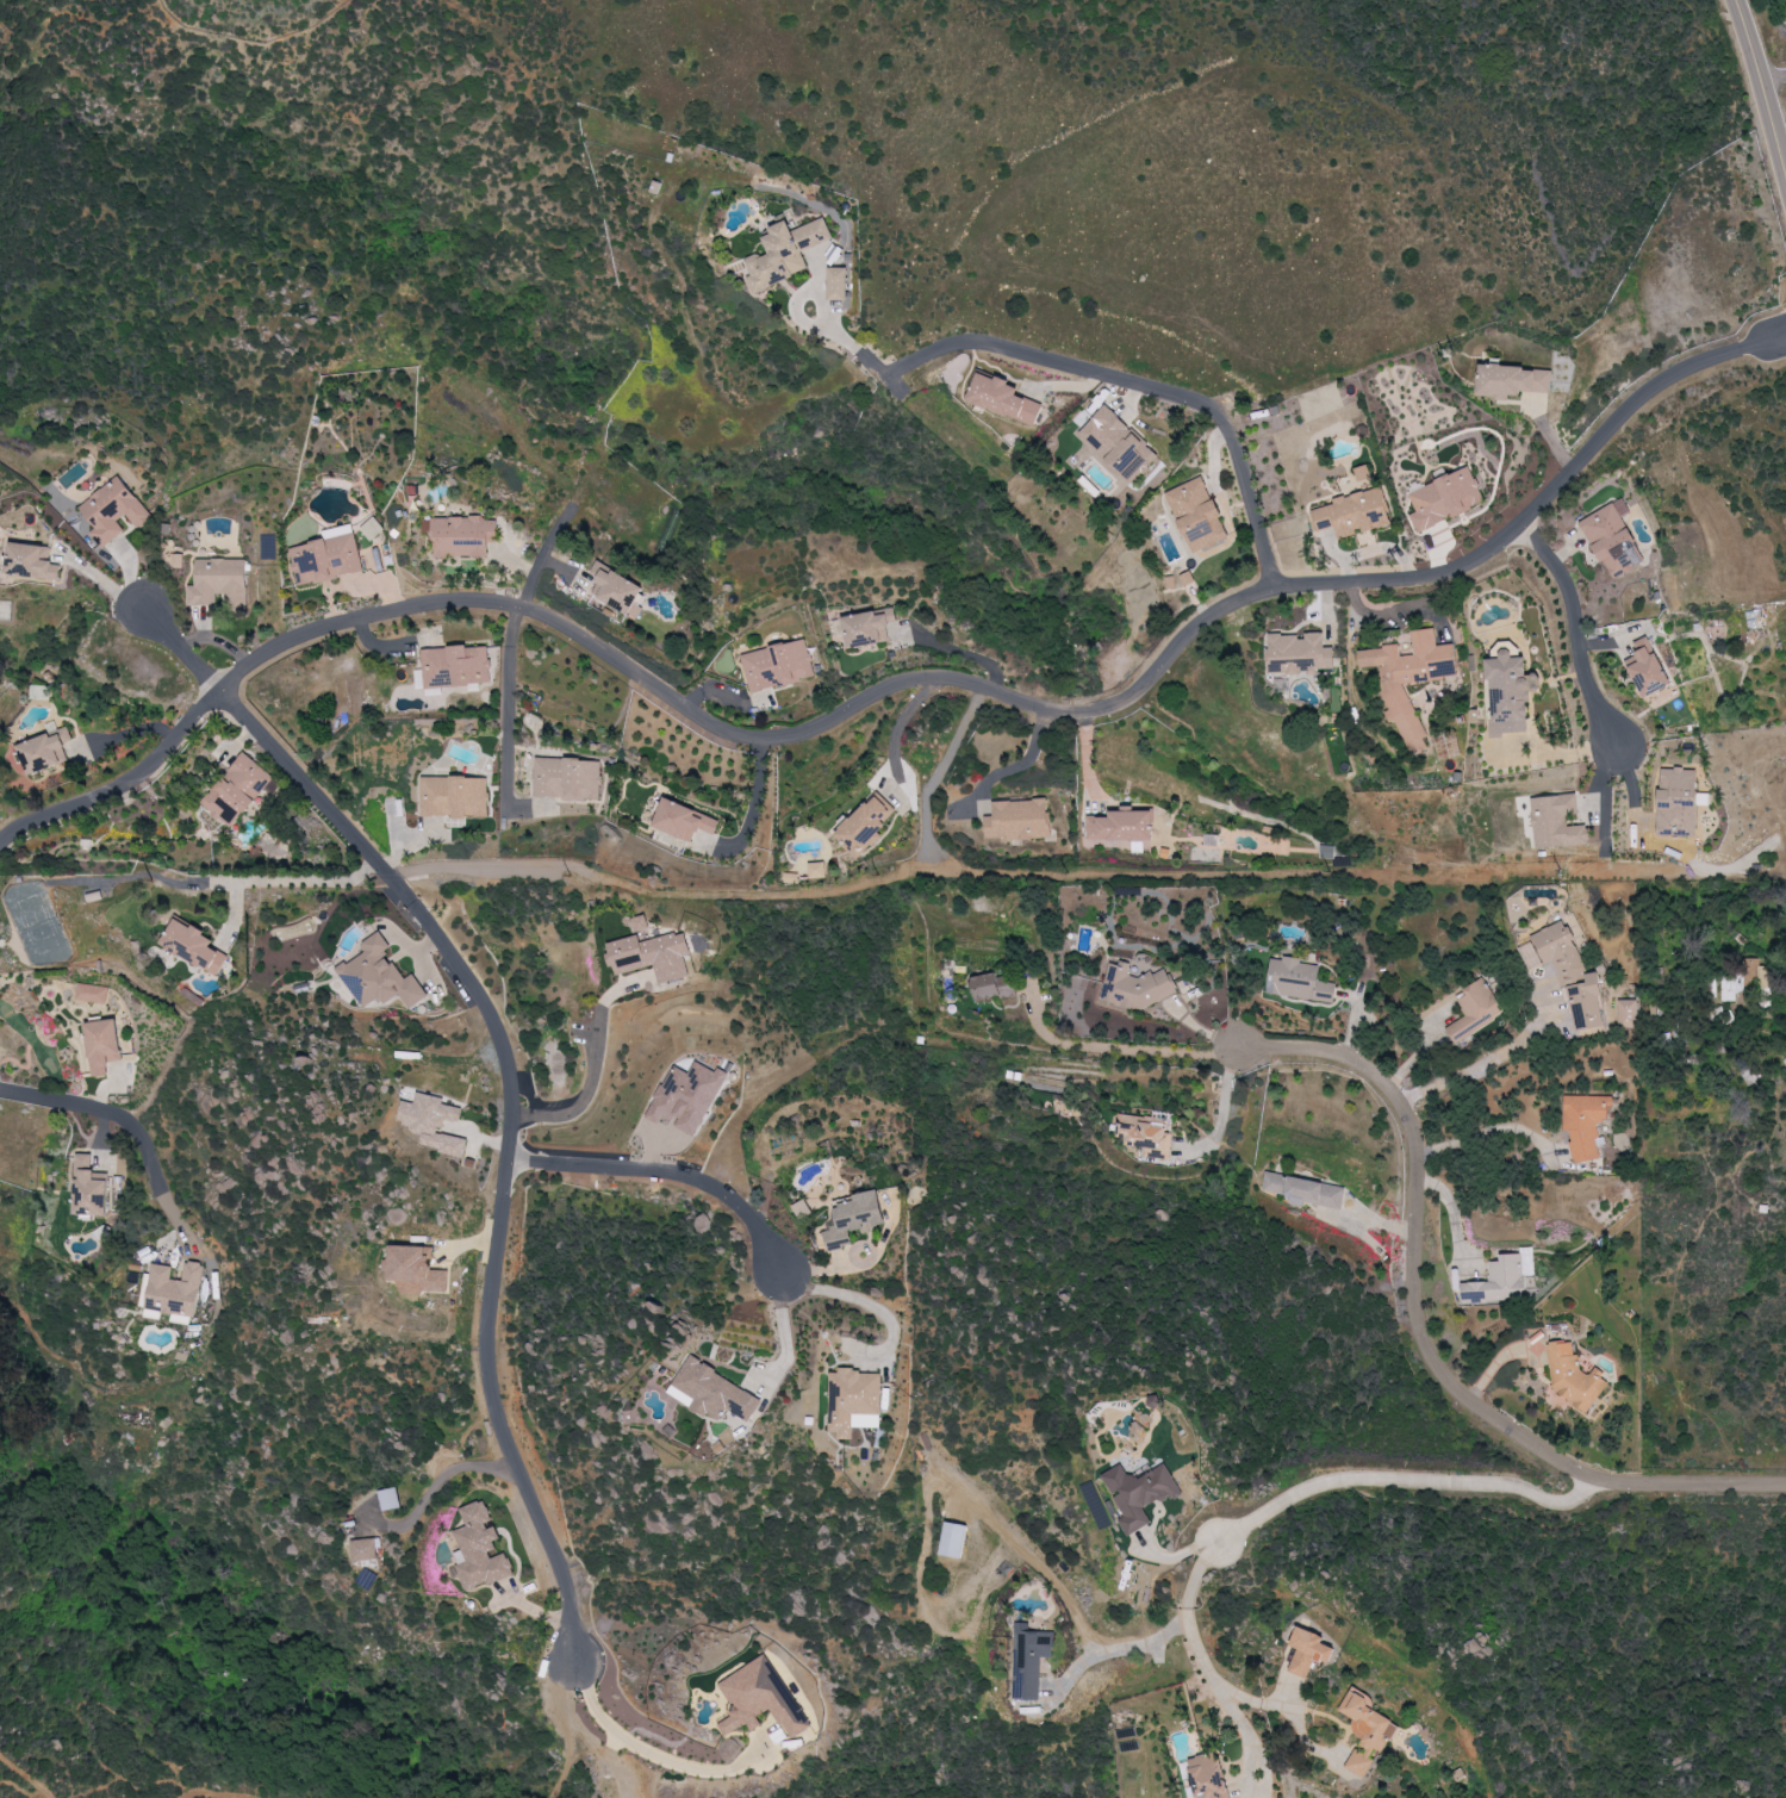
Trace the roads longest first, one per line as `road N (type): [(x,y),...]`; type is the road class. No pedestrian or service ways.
road 1 (residential): [(1523,528),(1444,576),(1269,591),(1227,609),(1147,686),(1107,710),(1057,713),(940,678),(895,685),(783,740),(723,732),(544,614),(490,601),(437,603),(321,629),(265,655),(122,789),(41,820),(0,847)]
road 2 (residential): [(148,609),(402,890),(498,1027),(514,1100),(485,1355),(499,1431),(558,1562),(574,1665)]
road 3 (residential): [(1242,1047),(1337,1054),(1369,1068),(1405,1103),(1421,1153),(1417,1296),(1429,1345),(1464,1395),(1600,1480),(1785,1487)]
road 4 (residential): [(1221,1544),(1317,1488),(1369,1480),(1530,1491),(1562,1505),(1600,1480)]
road 5 (residential): [(839,0),(797,83),(767,174),(748,262),(743,348)]
road 6 (residential): [(1785,337),(1710,360),(1662,385),(1523,528)]
road 7 (residential): [(508,1159),(691,1176),(759,1221),(785,1271)]
road 8 (residential): [(1523,528),(1569,583),(1592,690),(1622,747)]
road 9 (residential): [(1738,0),(1785,165)]

